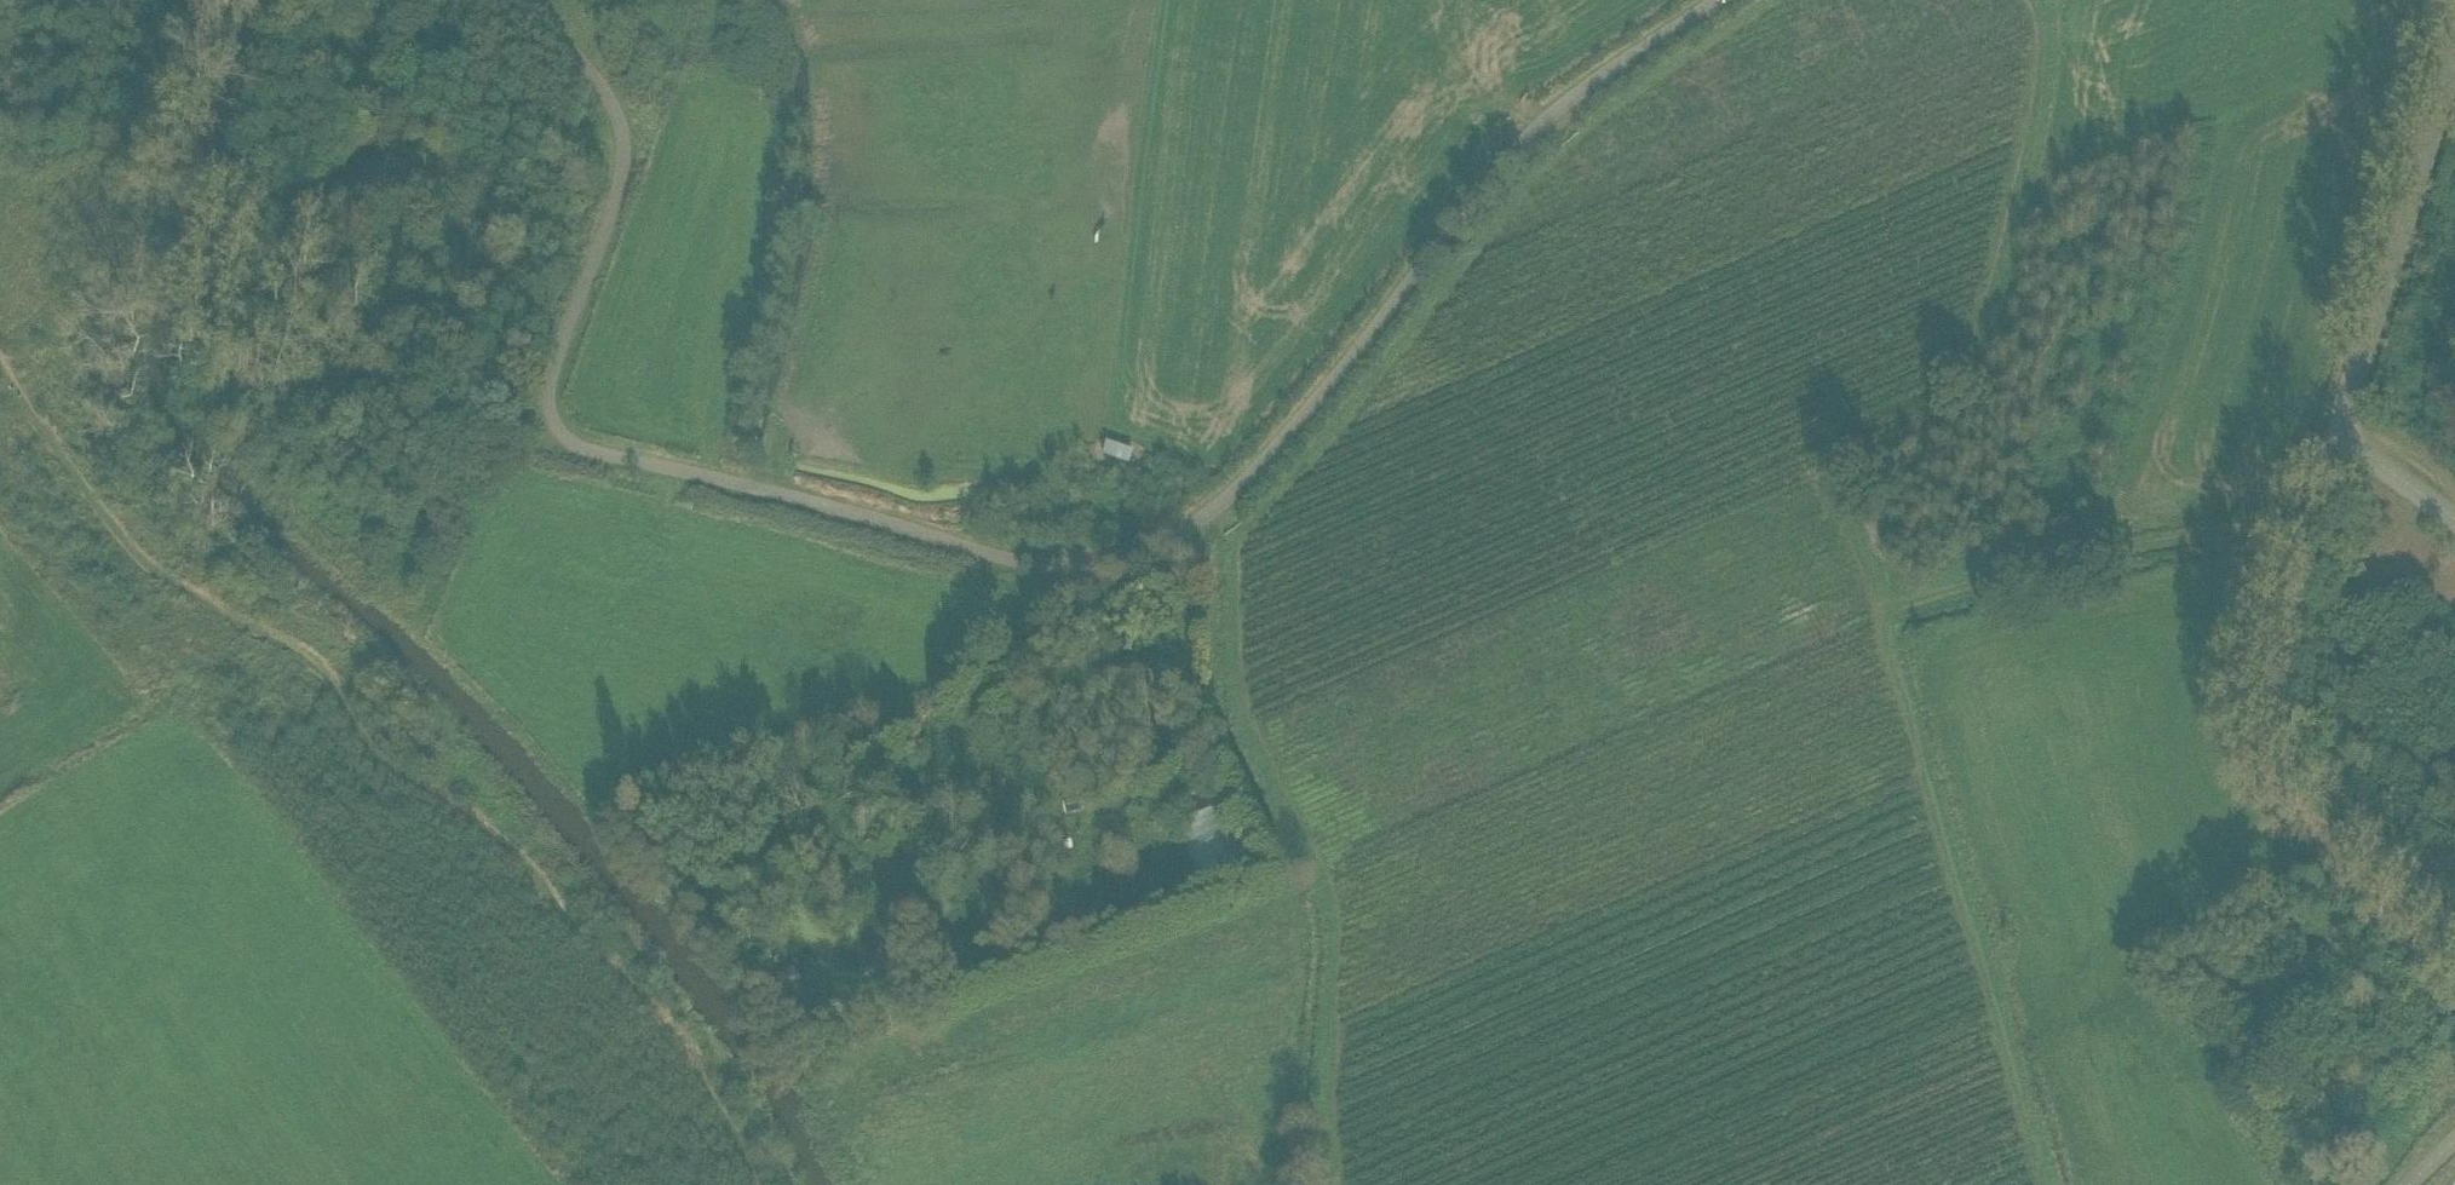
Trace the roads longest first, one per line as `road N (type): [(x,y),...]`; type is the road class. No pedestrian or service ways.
road 1 (track): [(529,0),(602,91),(626,143),(613,206),(550,382),(552,422),(576,448),(1010,565),(1070,570),(1129,559),(1190,528),(1258,475),(1534,133),(1714,0)]
road 2 (track): [(2454,956),(2359,877),(2261,771),(2253,717),(2259,666),(2333,428)]
road 3 (track): [(1889,605),(2146,546),(2300,536)]
road 4 (unclassified): [(2333,428),(2454,52)]
road 5 (unclassified): [(2333,428),(2454,519)]

